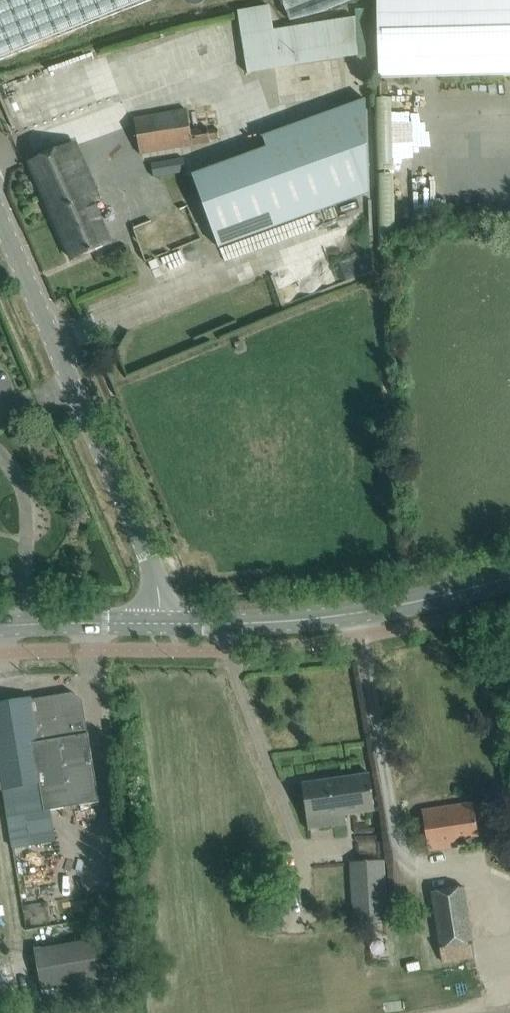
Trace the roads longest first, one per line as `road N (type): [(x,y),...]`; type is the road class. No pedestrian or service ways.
road 1 (tertiary): [(159,623),(150,557),(0,220)]
road 2 (tertiary): [(509,577),(361,617),(159,623)]
road 3 (tertiary): [(159,623),(0,626)]

